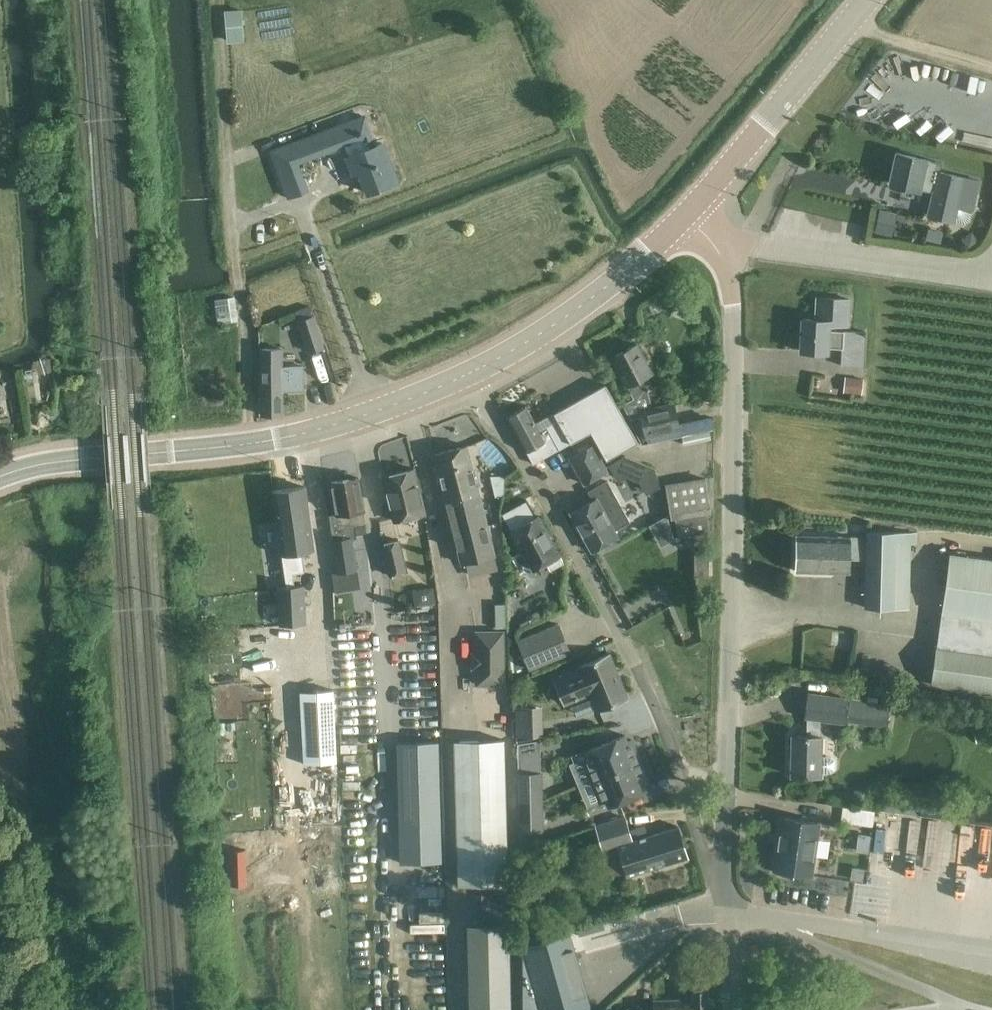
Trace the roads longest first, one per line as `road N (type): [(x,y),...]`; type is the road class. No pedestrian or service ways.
road 1 (unclassified): [(730,915),(730,269)]
road 2 (residential): [(472,374),(638,673),(730,915)]
road 3 (unclassified): [(0,476),(55,460),(280,438),(377,412),(472,374)]
road 4 (unclassified): [(687,209),(868,0)]
road 5 (unclassified): [(472,374),(606,286),(687,209)]
road 6 (unclassified): [(774,923),(991,954)]
road 7 (unclassified): [(958,1009),(774,923)]
road 8 (track): [(849,22),(991,67)]
road 9 (residential): [(17,1009),(0,878)]

